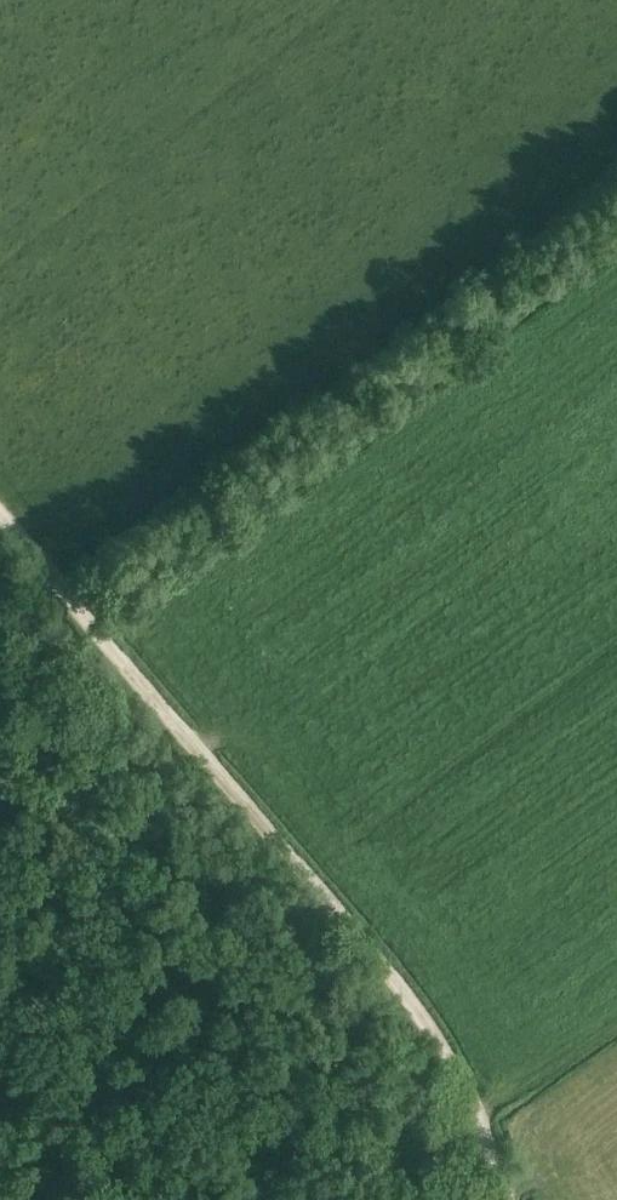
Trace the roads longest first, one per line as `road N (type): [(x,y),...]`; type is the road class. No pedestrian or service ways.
road 1 (track): [(508,1199),(484,1126),(423,1016),(0,517)]

